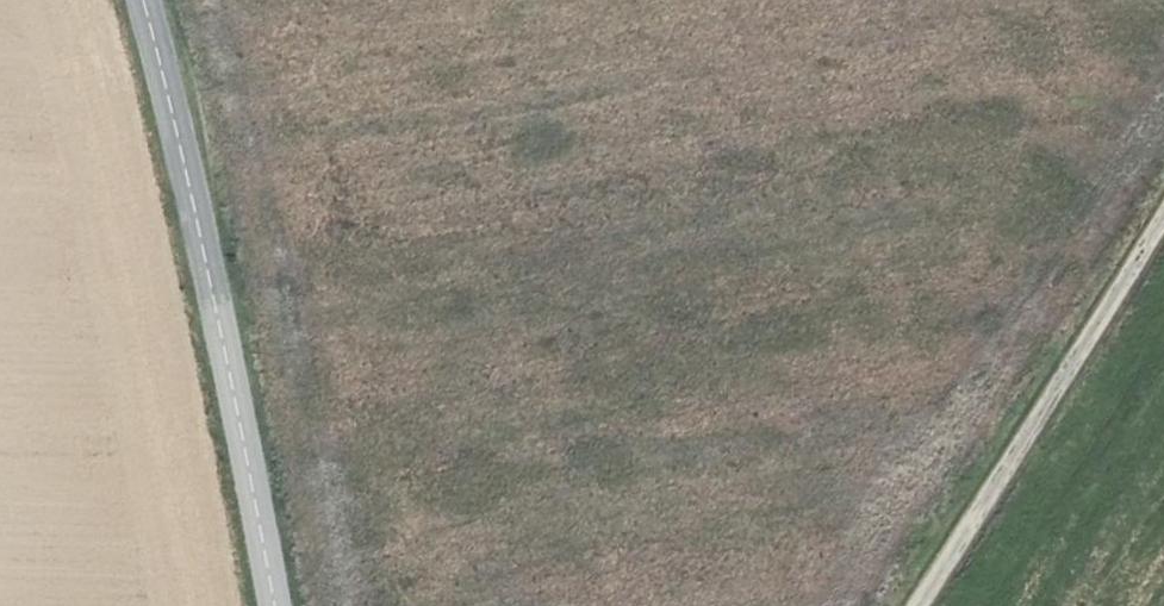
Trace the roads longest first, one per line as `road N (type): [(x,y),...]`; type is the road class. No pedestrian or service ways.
road 1 (tertiary): [(275,605),(205,244),(143,0)]
road 2 (unclassified): [(914,605),(1163,216)]

